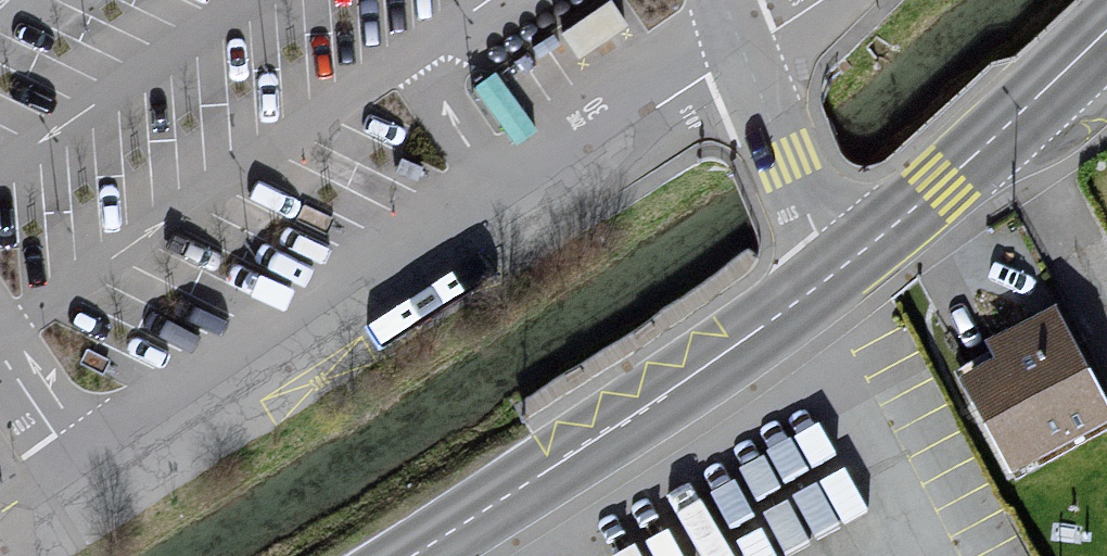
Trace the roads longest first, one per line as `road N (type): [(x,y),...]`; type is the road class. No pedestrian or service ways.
road 1 (residential): [(743,55),(208,408),(30,555)]
road 2 (secondary): [(410,555),(660,399),(841,269)]
road 3 (secondary): [(841,269),(1106,35)]
road 4 (residential): [(743,55),(818,238),(841,269)]

